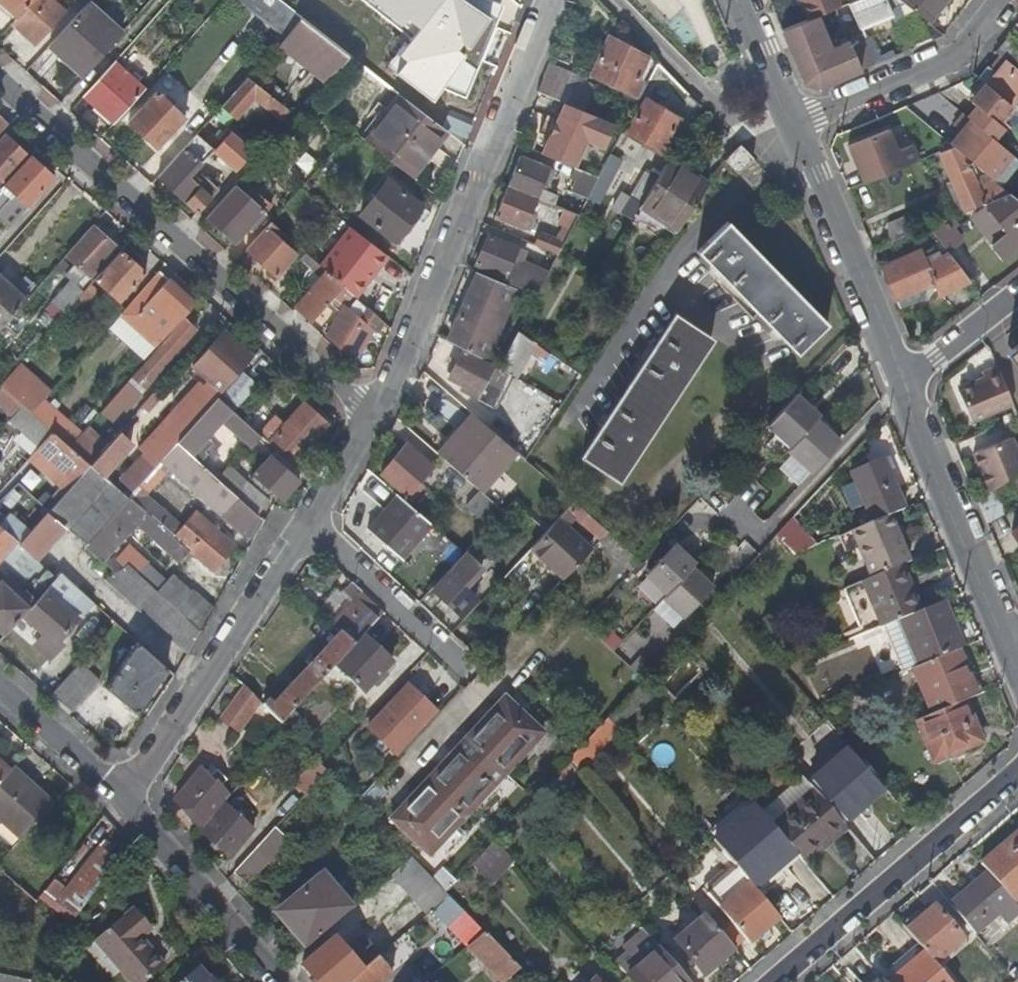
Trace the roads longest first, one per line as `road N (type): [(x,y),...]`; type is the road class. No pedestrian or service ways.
road 1 (residential): [(370,416),(0,84)]
road 2 (residential): [(124,801),(211,678),(370,416)]
road 3 (residential): [(370,416),(551,0)]
road 4 (residential): [(774,981),(1017,775)]
road 5 (tertiary): [(1008,652),(913,420),(904,376)]
road 6 (tertiary): [(904,376),(795,127)]
road 7 (residential): [(1005,0),(952,65),(795,127)]
road 8 (residential): [(277,981),(124,801)]
road 9 (residential): [(0,689),(124,801)]
road 10 (residential): [(1017,297),(927,368),(904,376)]
road 11 (tertiary): [(795,127),(739,0)]

